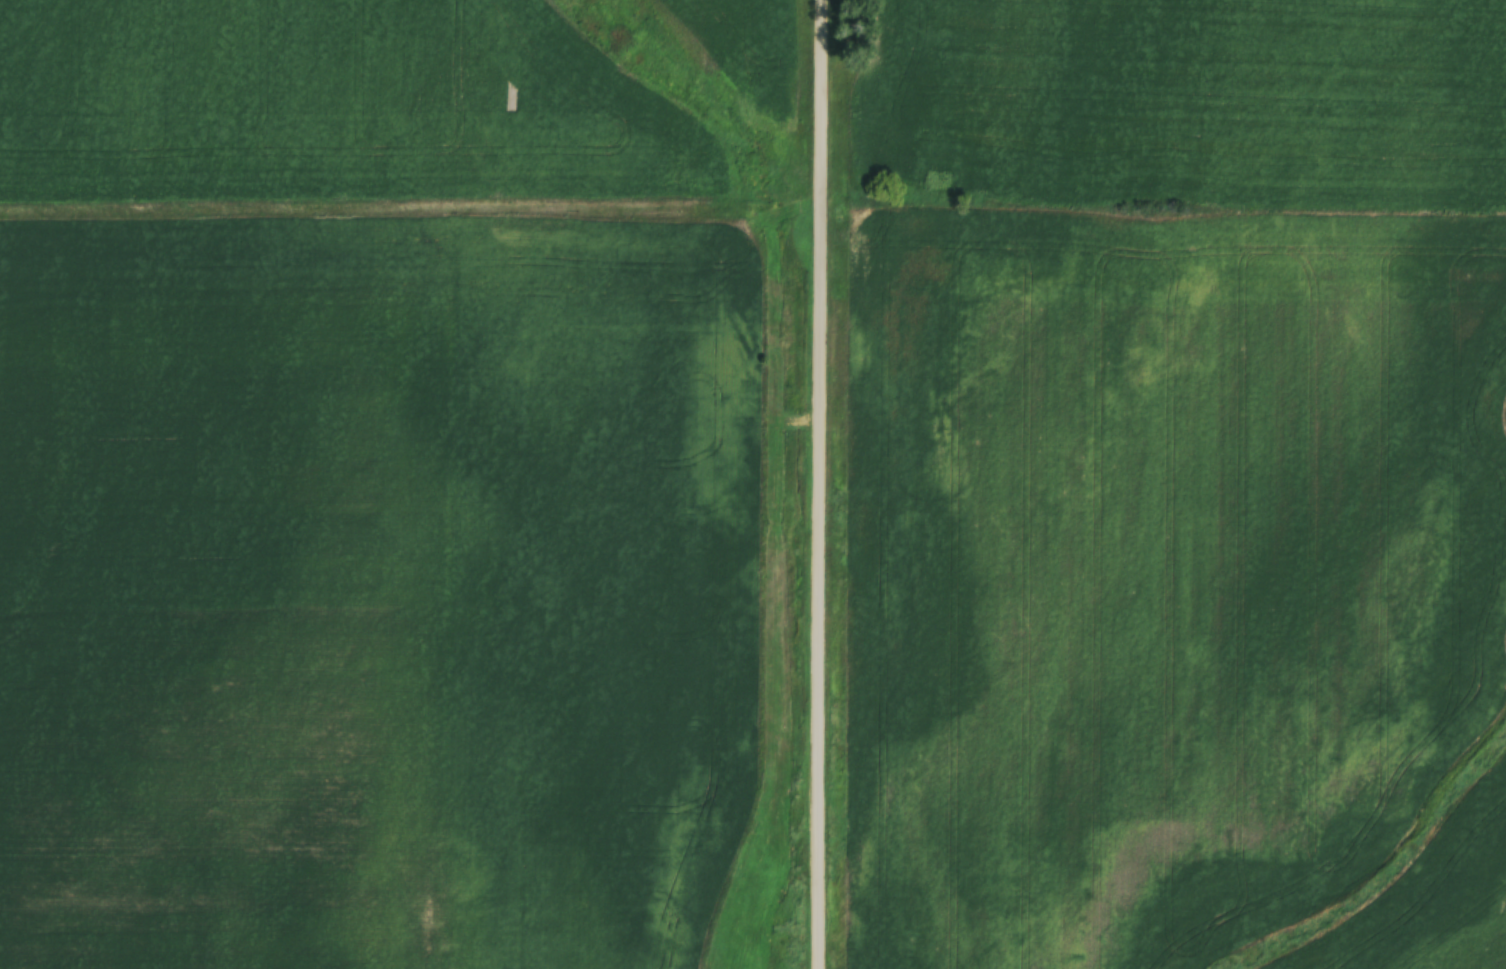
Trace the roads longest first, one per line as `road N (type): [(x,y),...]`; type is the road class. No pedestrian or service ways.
road 1 (residential): [(822,968),(825,0)]

